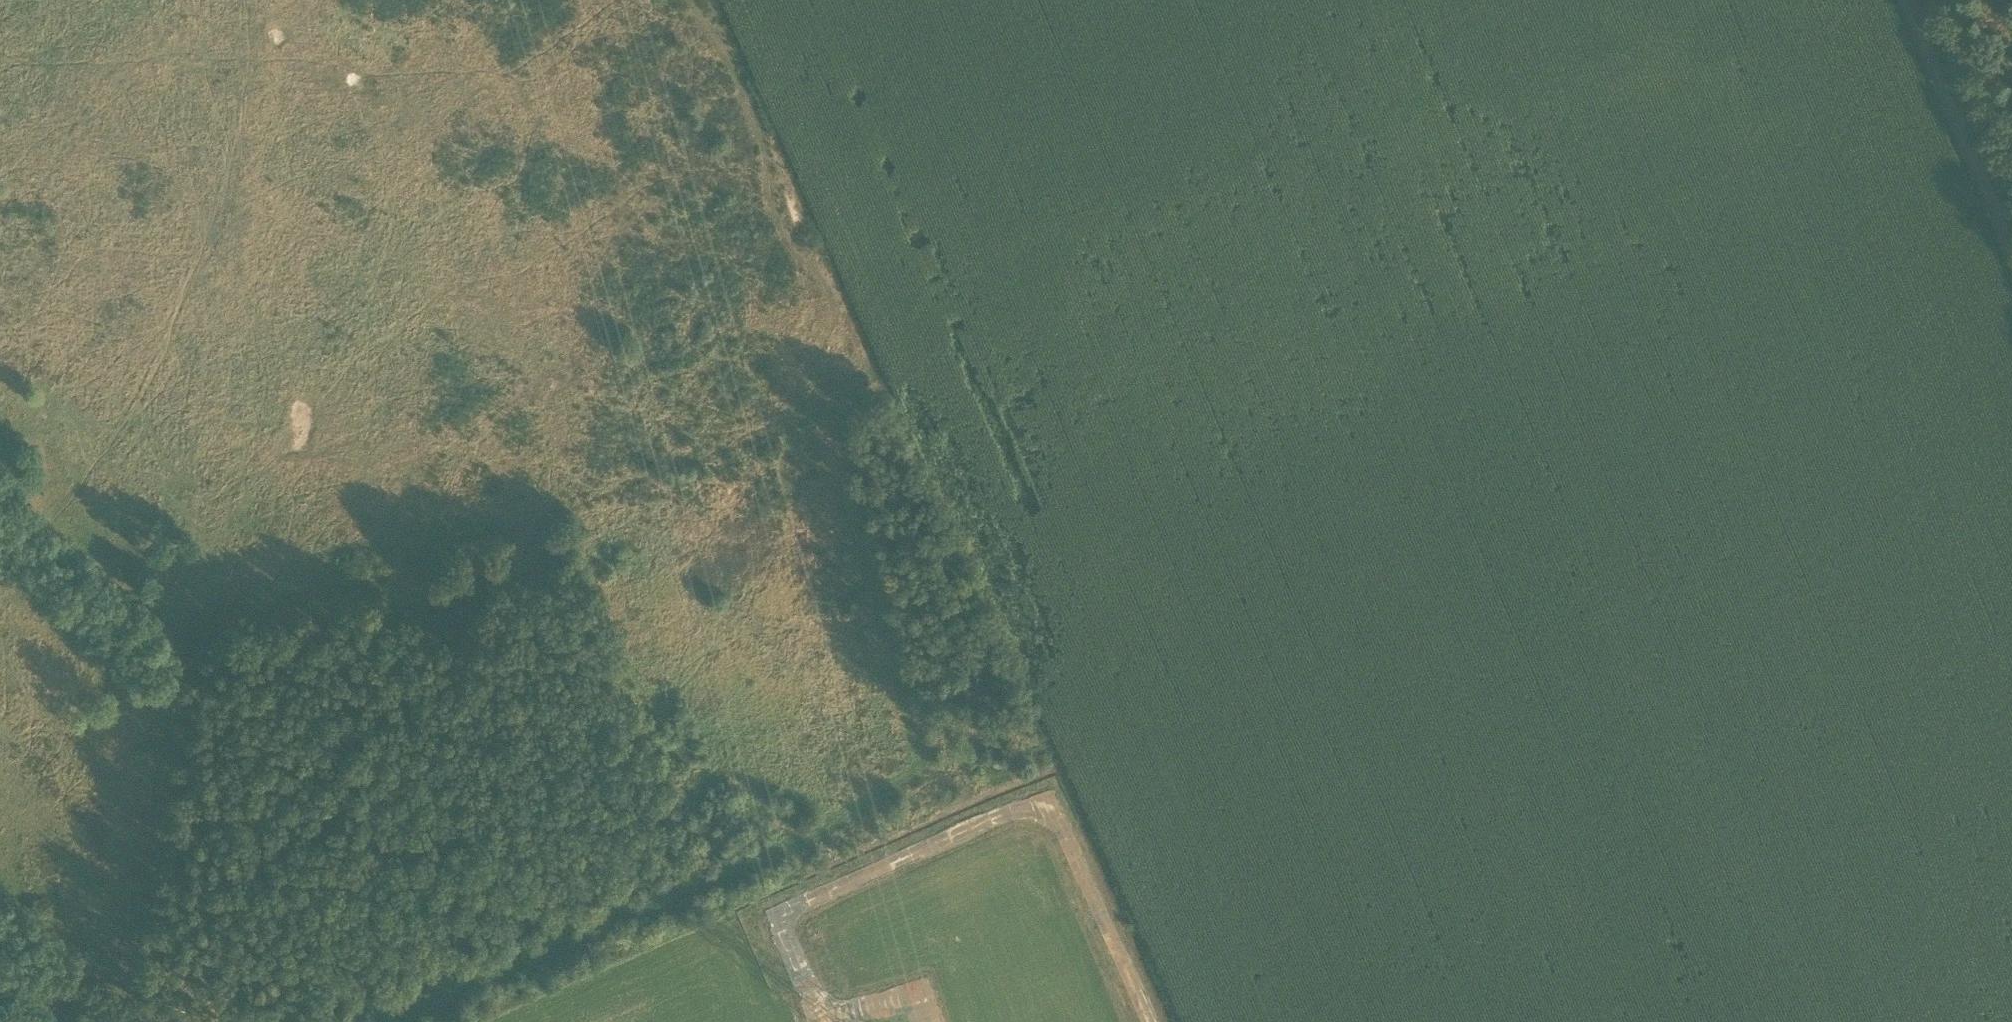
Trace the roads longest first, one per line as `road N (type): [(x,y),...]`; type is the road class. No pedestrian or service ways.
road 1 (track): [(2011,250),(1909,0)]

